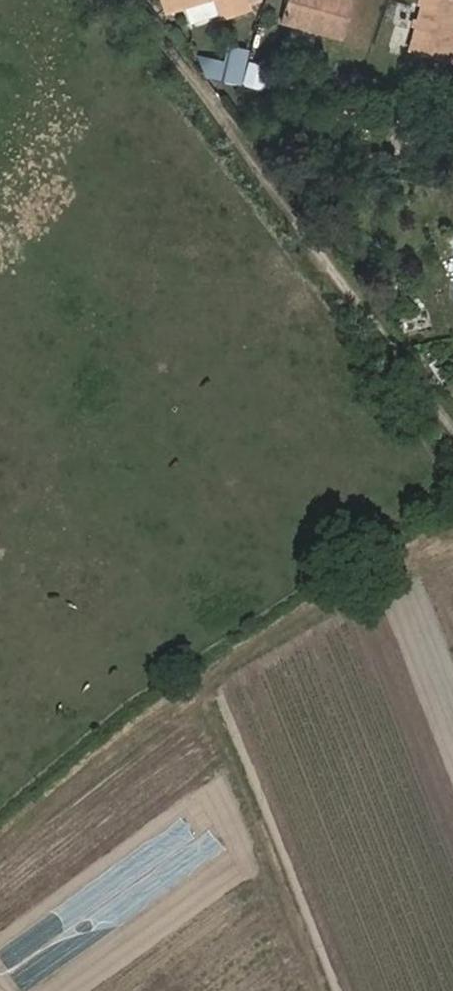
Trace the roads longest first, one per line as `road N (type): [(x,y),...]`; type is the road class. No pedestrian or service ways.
road 1 (track): [(0,836),(452,466)]

